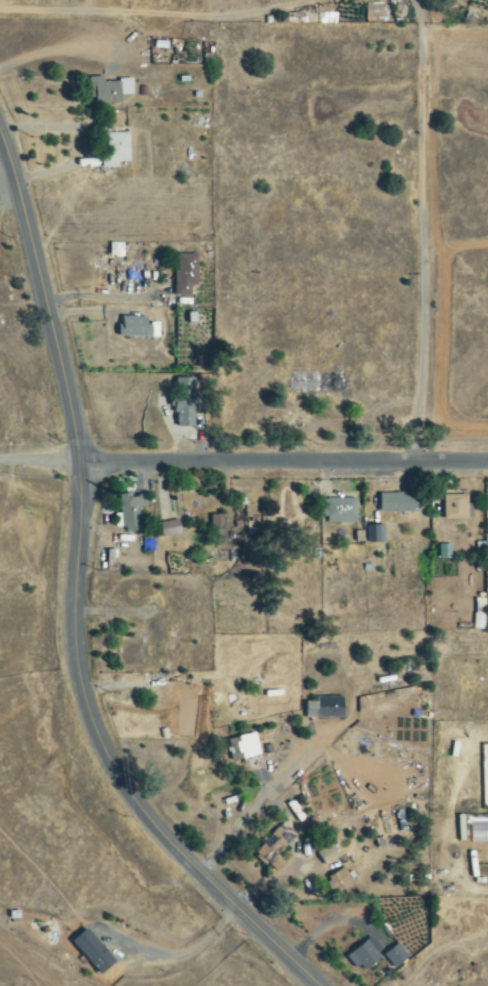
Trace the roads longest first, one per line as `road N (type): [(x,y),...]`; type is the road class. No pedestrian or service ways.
road 1 (tertiary): [(318,985),(159,833),(94,731),(75,662),(83,464),(0,134)]
road 2 (residential): [(0,459),(487,460)]
road 3 (residential): [(126,791),(0,894)]

